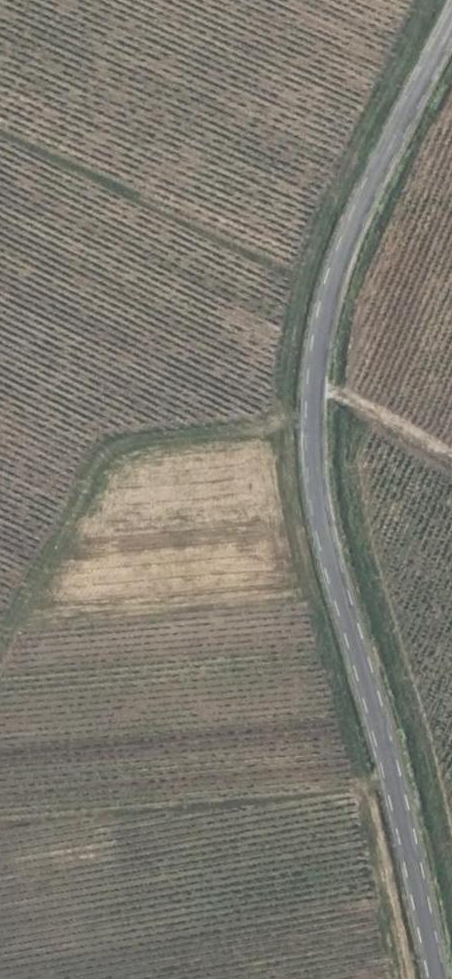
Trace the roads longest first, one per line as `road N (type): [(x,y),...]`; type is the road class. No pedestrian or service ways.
road 1 (unclassified): [(451,22),(341,254),(312,430),(315,491),(337,593),(394,773),(437,978)]
road 2 (track): [(275,424),(299,282),(0,135)]
road 3 (track): [(0,636),(81,474),(116,440),(312,423)]
road 4 (track): [(314,395),(360,412),(451,466)]

